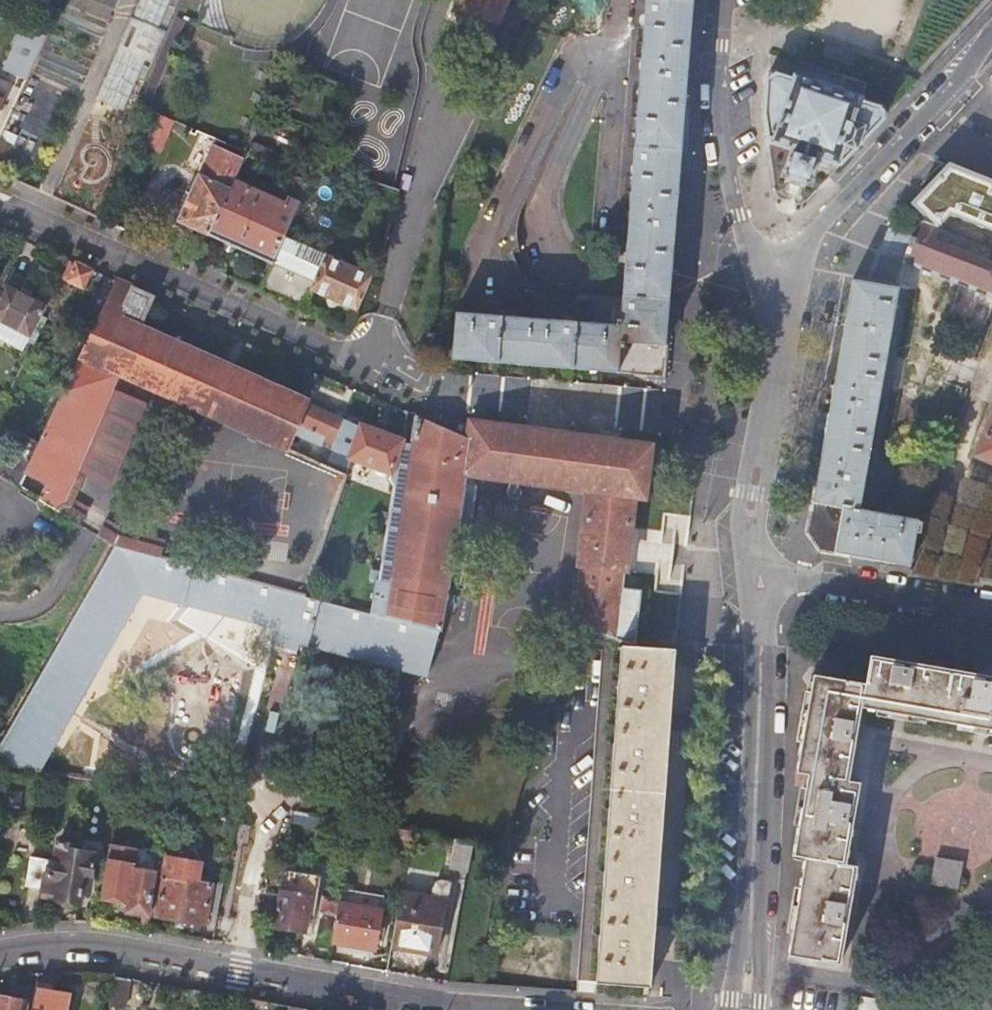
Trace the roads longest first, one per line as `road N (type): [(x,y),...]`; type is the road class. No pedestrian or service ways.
road 1 (residential): [(477,1009),(109,944),(0,951)]
road 2 (tertiary): [(751,570),(761,645),(745,1009)]
road 3 (residential): [(0,201),(375,366)]
road 4 (tertiary): [(776,275),(991,39)]
road 5 (tertiary): [(776,275),(780,324),(752,508),(751,570)]
road 6 (tertiary): [(725,0),(720,98),(728,169),(747,243),(776,275)]
road 7 (unclassified): [(751,570),(991,613)]

